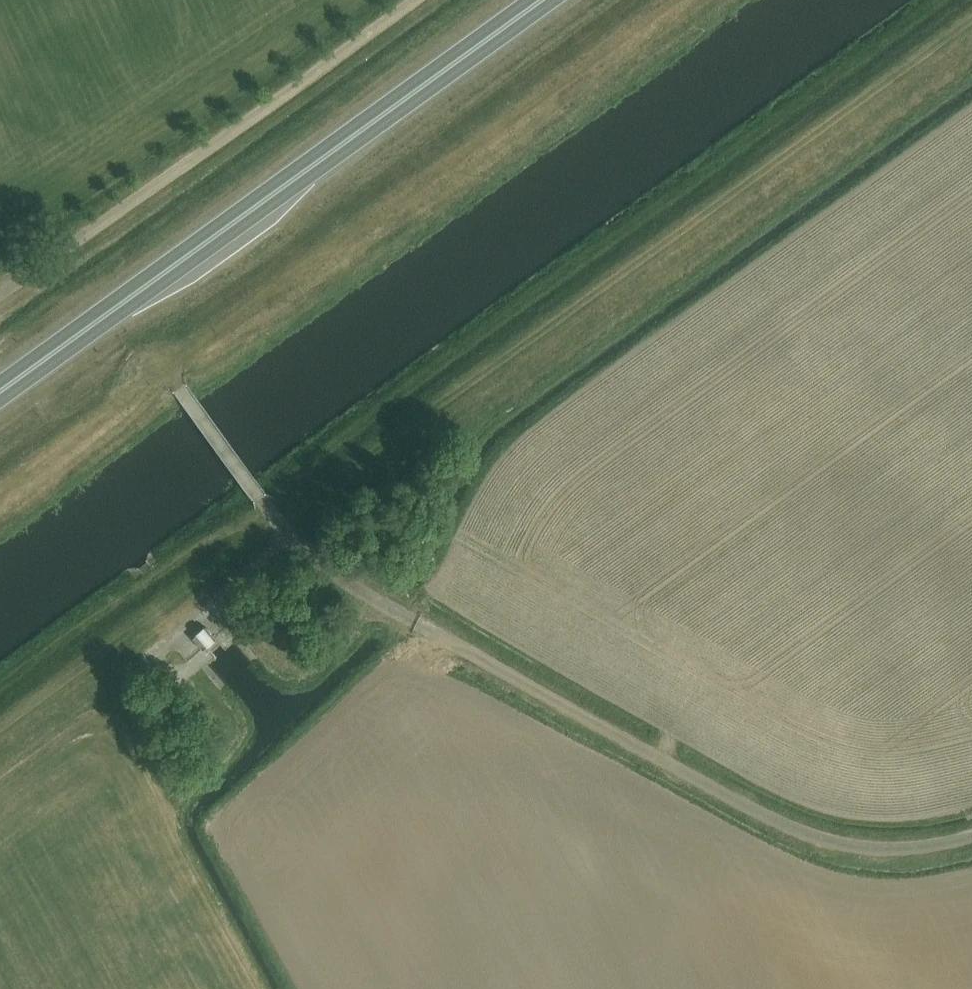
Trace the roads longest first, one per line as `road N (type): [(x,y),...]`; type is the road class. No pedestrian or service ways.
road 1 (unclassified): [(259,498),(352,586),(801,834),(893,850),(971,837)]
road 2 (trunk): [(0,391),(541,0)]
road 3 (unclassified): [(0,293),(410,0)]
road 4 (unclassified): [(259,498),(180,389)]

